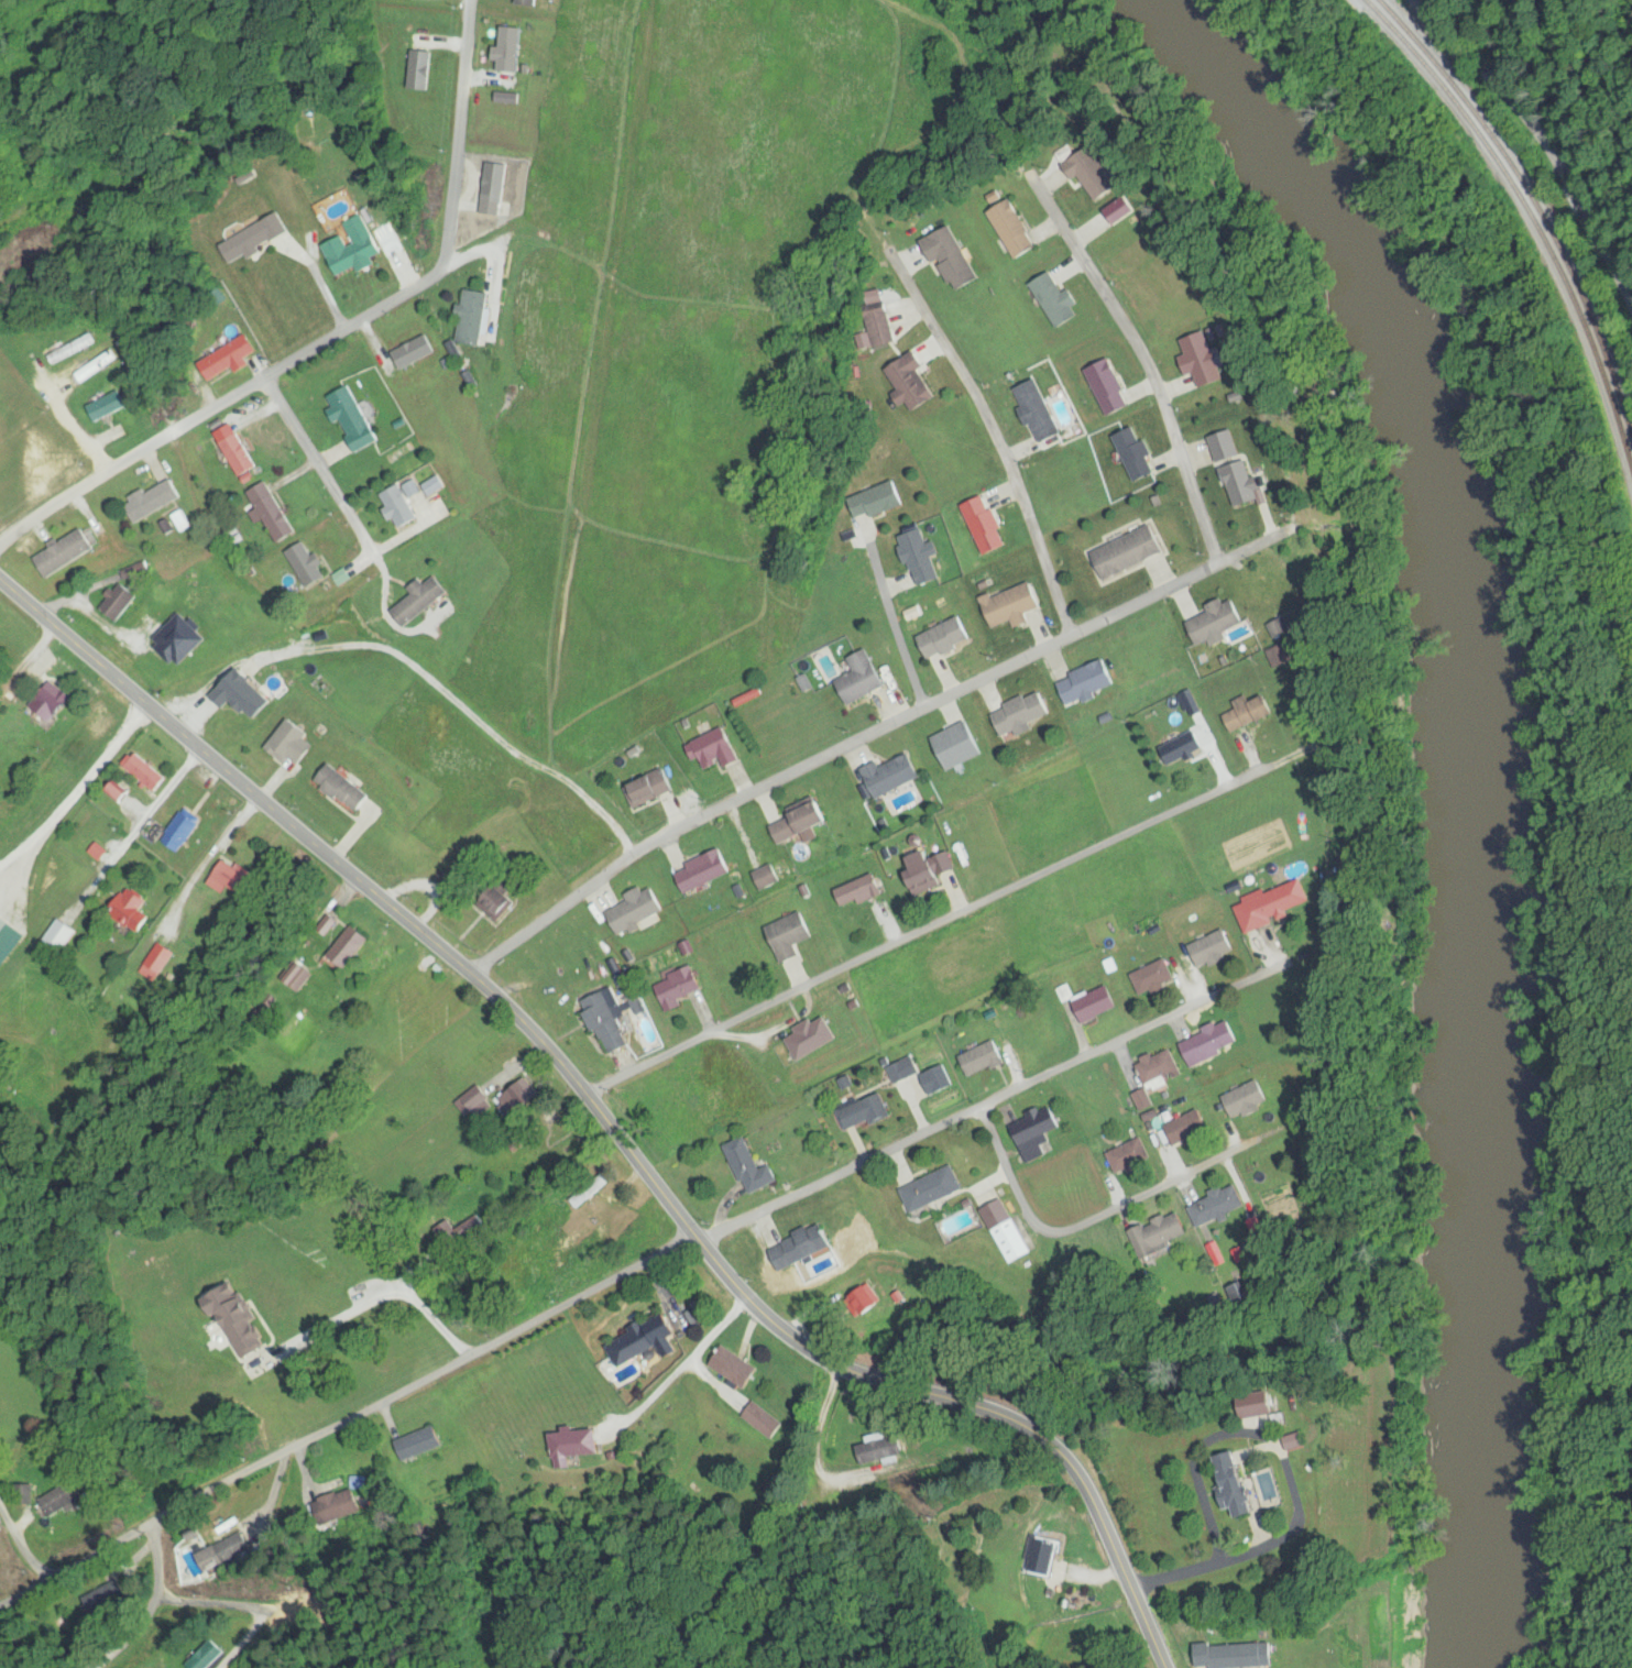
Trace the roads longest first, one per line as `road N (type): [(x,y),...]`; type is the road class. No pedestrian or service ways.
road 1 (secondary): [(1165,1667),(1104,1525),(1065,1461),(1008,1422),(840,1367),(767,1318),(507,1006),(0,580)]
road 2 (residential): [(474,976),(644,845),(1289,531)]
road 3 (residential): [(0,548),(451,266),(477,0)]
road 4 (residential): [(0,1608),(694,1236)]
road 5 (residential): [(588,1095),(1281,765)]
road 6 (residential): [(694,1236),(1281,966)]
road 7 (residential): [(983,1108),(1027,1210),(1058,1229),(1085,1225),(1281,1130)]
road 8 (residential): [(1631,198),(1427,0)]
road 9 (residential): [(274,376),(381,551)]

